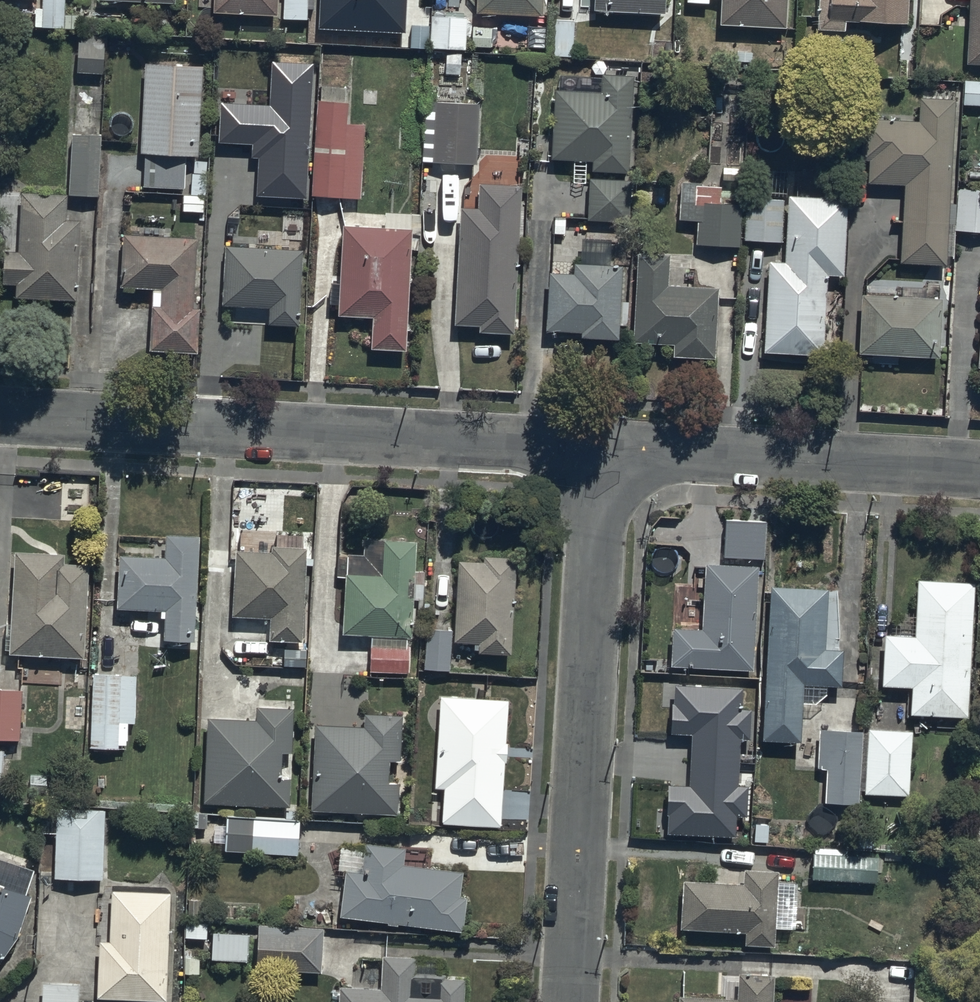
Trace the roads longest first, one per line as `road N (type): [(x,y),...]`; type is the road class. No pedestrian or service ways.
road 1 (residential): [(0,417),(604,450)]
road 2 (residential): [(572,1001),(604,450)]
road 3 (residential): [(604,450),(979,471)]

